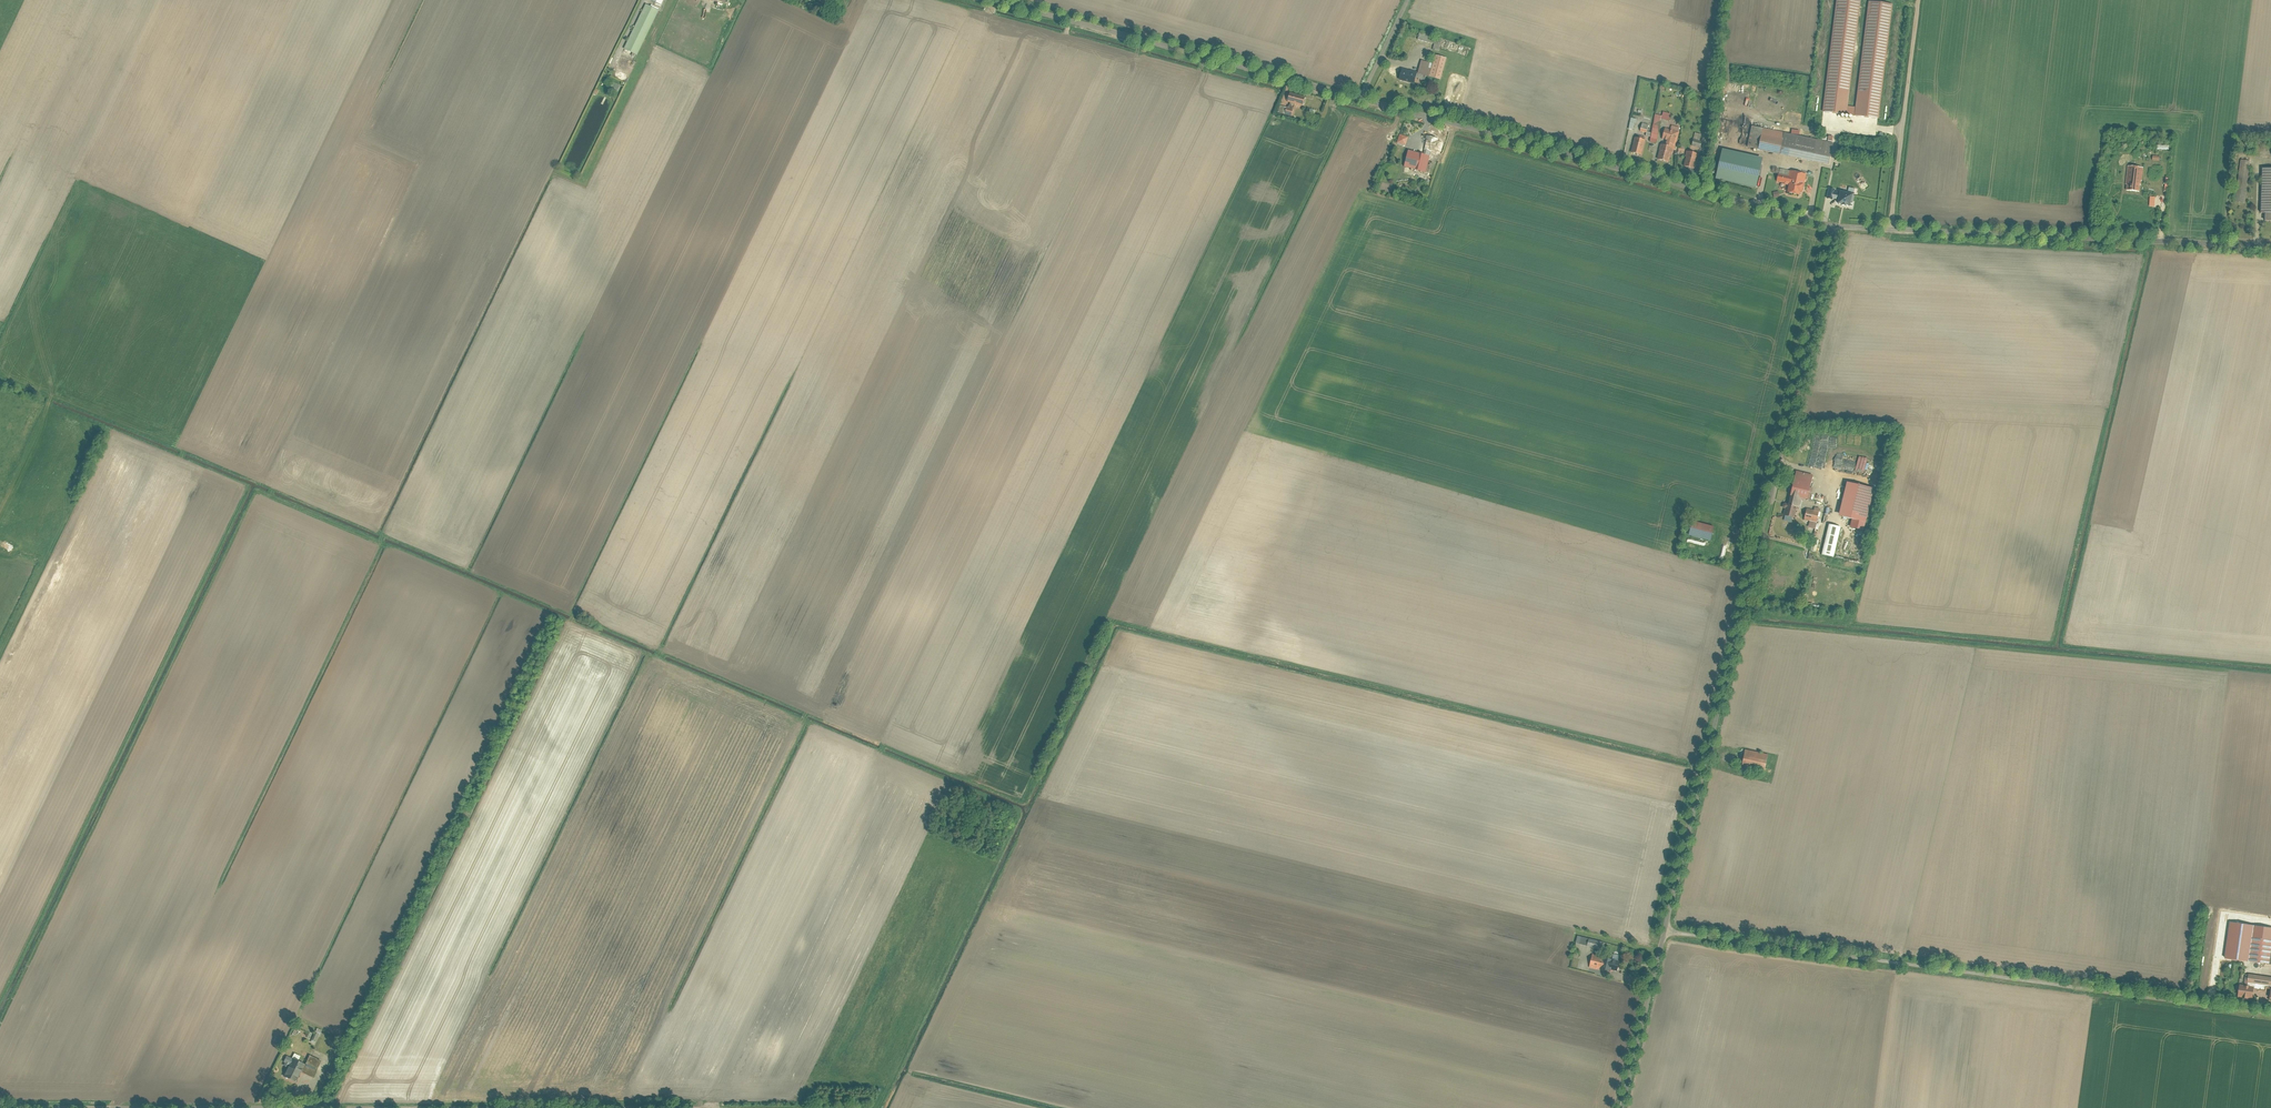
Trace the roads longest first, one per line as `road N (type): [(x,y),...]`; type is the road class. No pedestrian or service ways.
road 1 (unclassified): [(1835,228),(1663,927)]
road 2 (unclassified): [(2270,1012),(1663,927)]
road 3 (unclassified): [(1361,101),(1835,228)]
road 4 (unclassified): [(1835,228),(2270,248)]
road 5 (unclassified): [(0,1107),(395,1107)]
road 6 (unclassified): [(984,0),(1361,101)]
road 7 (track): [(1891,231),(1918,0)]
road 8 (unclassified): [(1663,927),(1618,1107)]

